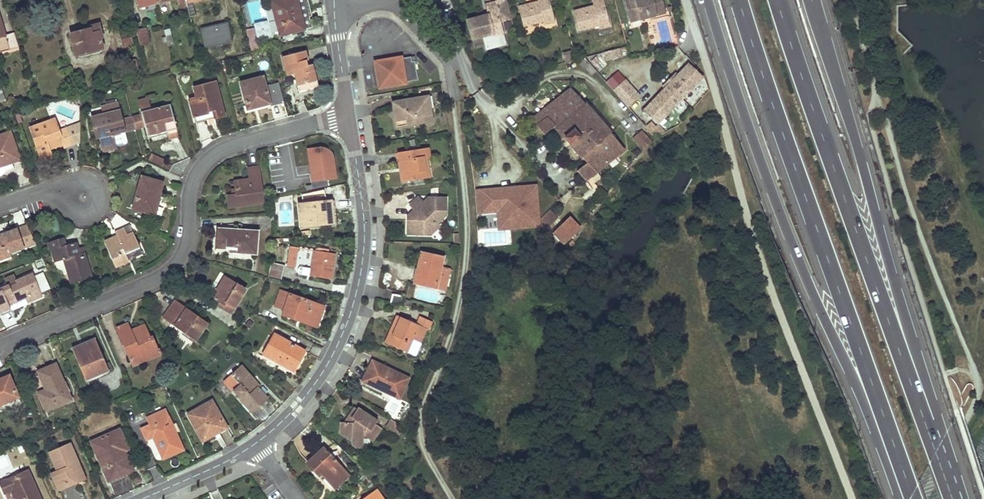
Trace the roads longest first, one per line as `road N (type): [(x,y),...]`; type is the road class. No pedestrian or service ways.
road 1 (trunk): [(709,0),(772,185),(898,498)]
road 2 (trunk): [(738,0),(912,498)]
road 3 (trunk): [(936,451),(778,0)]
road 4 (trunk): [(936,451),(937,418),(811,0)]
road 5 (residential): [(0,349),(165,277),(185,254),(190,185),(207,159),(238,143),(349,116)]
road 6 (residential): [(259,442),(319,379),(356,298),(365,226),(349,116)]
road 7 (residential): [(387,0),(452,59),(454,42),(417,0)]
road 8 (residential): [(143,498),(259,442)]

